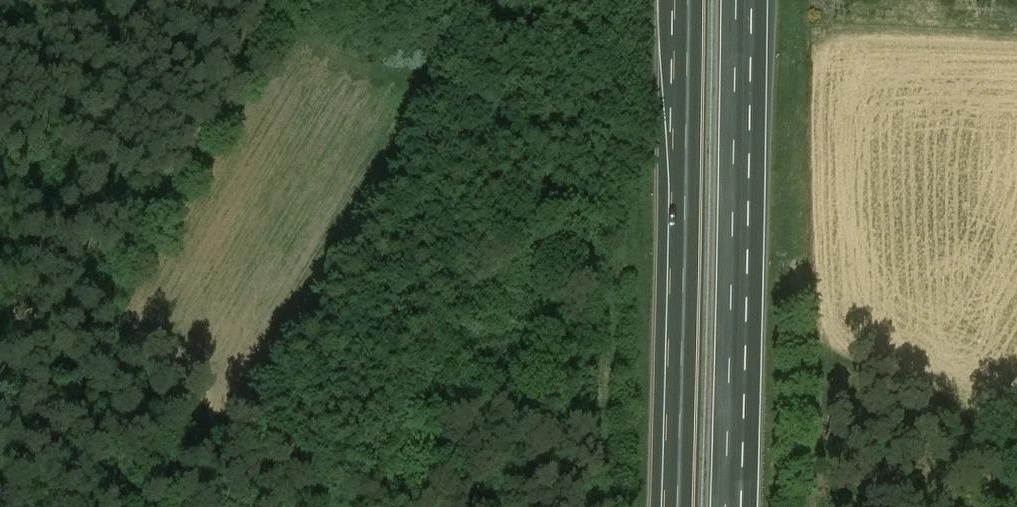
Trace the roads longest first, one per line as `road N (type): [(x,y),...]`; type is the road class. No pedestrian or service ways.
road 1 (motorway): [(725,506),(736,0)]
road 2 (motorway): [(684,0),(680,506)]

